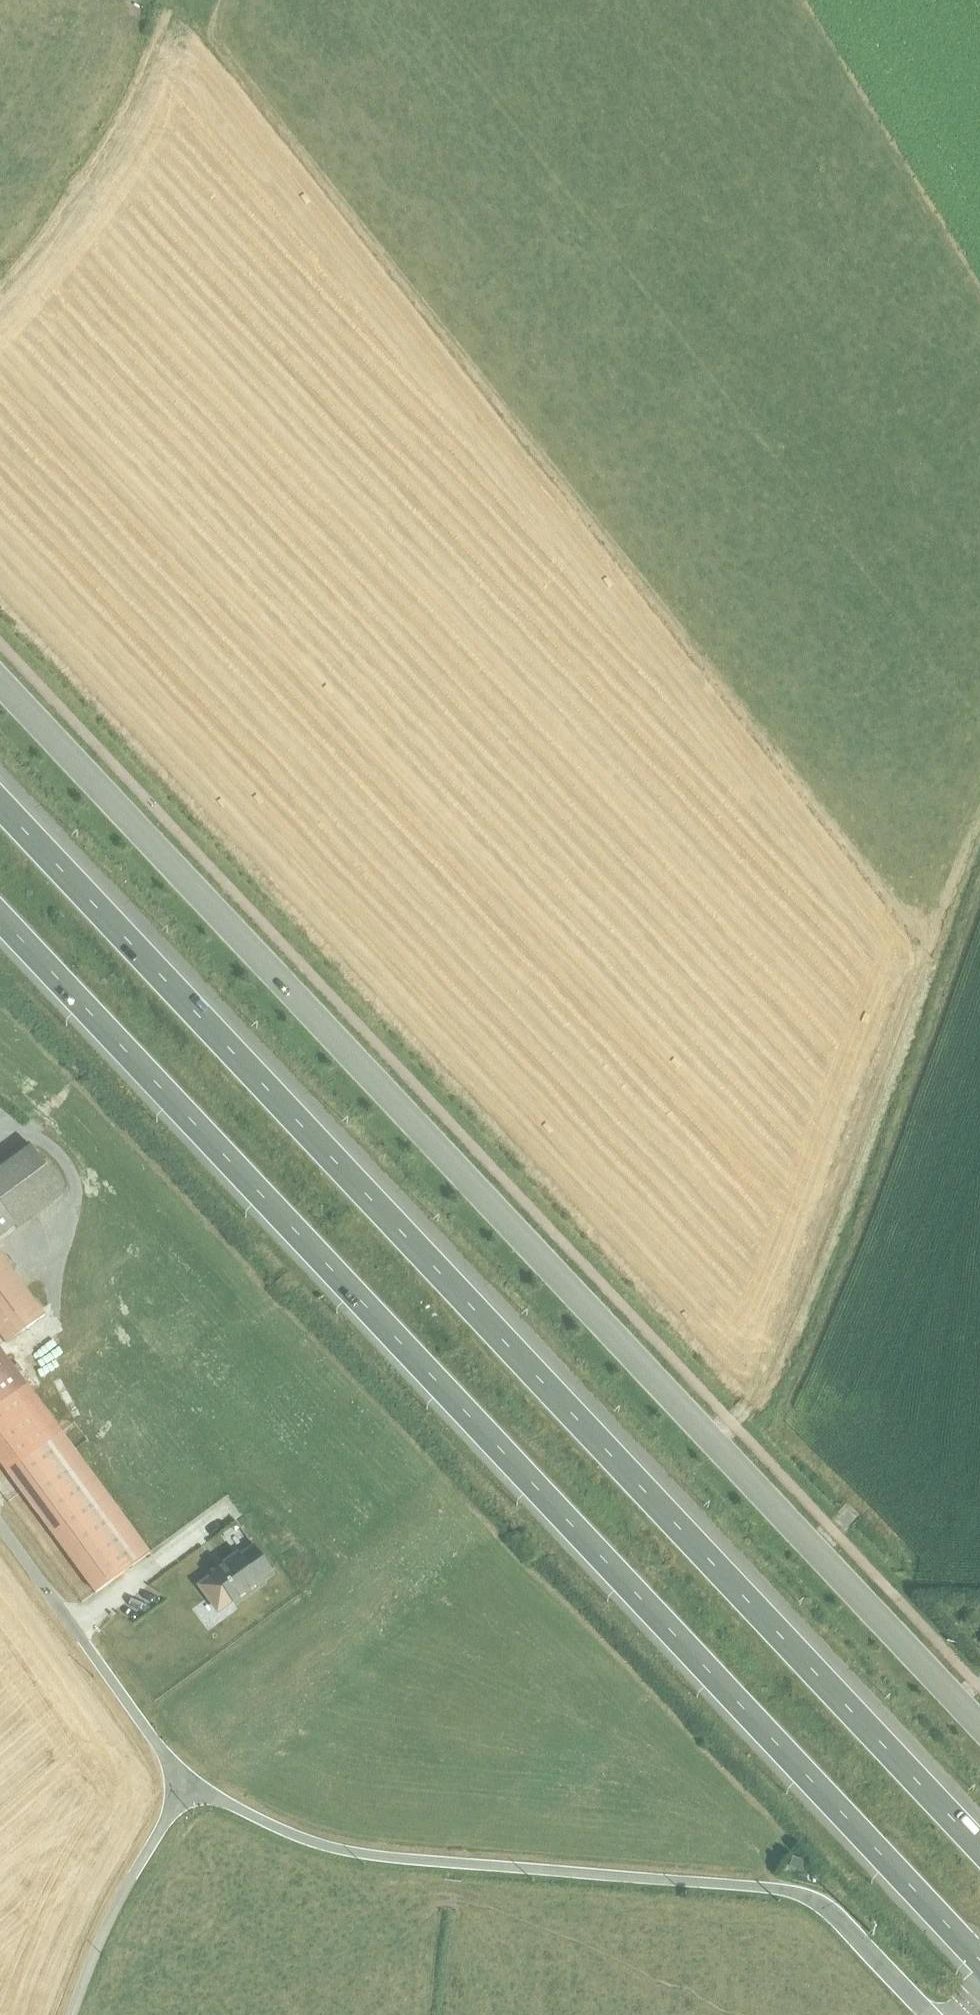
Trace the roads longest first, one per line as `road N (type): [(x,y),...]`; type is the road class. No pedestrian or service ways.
road 1 (unclassified): [(979,1725),(0,679)]
road 2 (trunk): [(0,913),(979,1959)]
road 3 (trunk): [(979,1845),(0,804)]
road 4 (unclassified): [(932,2014),(806,1893),(367,1853),(311,1840),(183,1786)]
road 5 (unclassified): [(183,1786),(0,1527)]
road 6 (unclassified): [(72,2014),(124,1890),(183,1786)]

